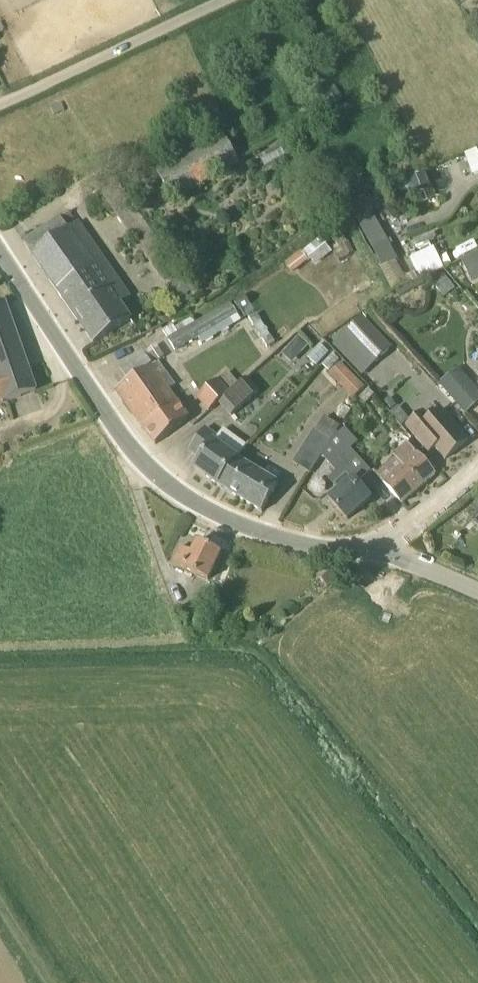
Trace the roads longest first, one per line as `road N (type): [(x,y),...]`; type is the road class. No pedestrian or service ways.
road 1 (residential): [(382,548),(322,548),(248,530),(174,492),(127,444),(0,249)]
road 2 (residential): [(0,104),(223,0)]
road 3 (residential): [(382,548),(477,467)]

